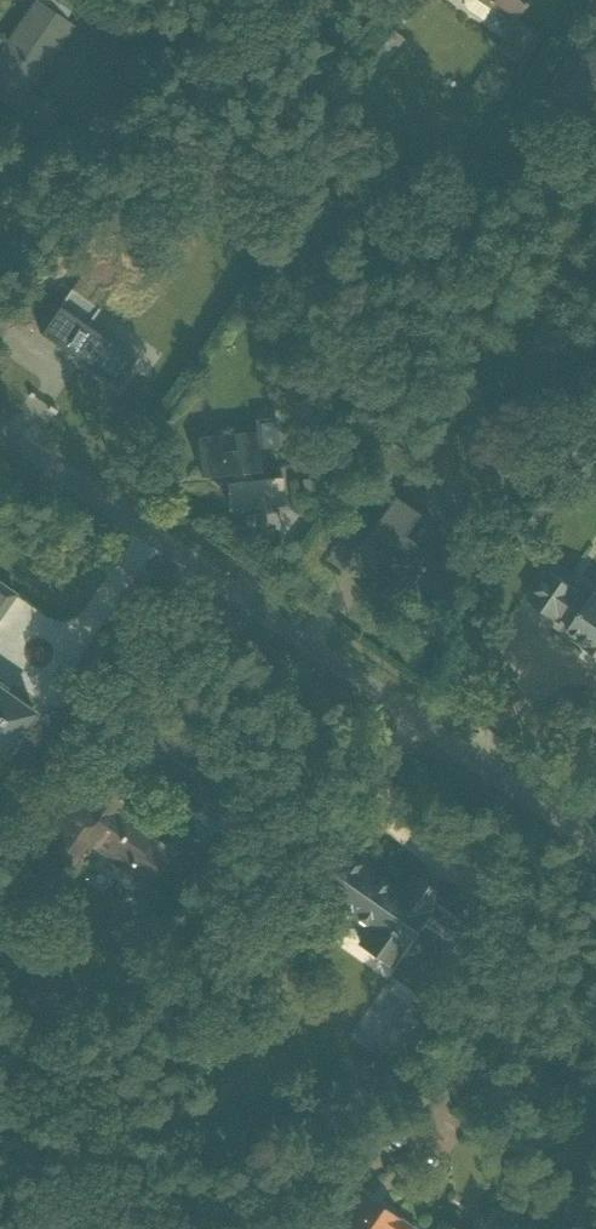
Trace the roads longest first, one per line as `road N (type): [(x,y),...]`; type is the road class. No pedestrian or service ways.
road 1 (residential): [(595,855),(0,440)]

